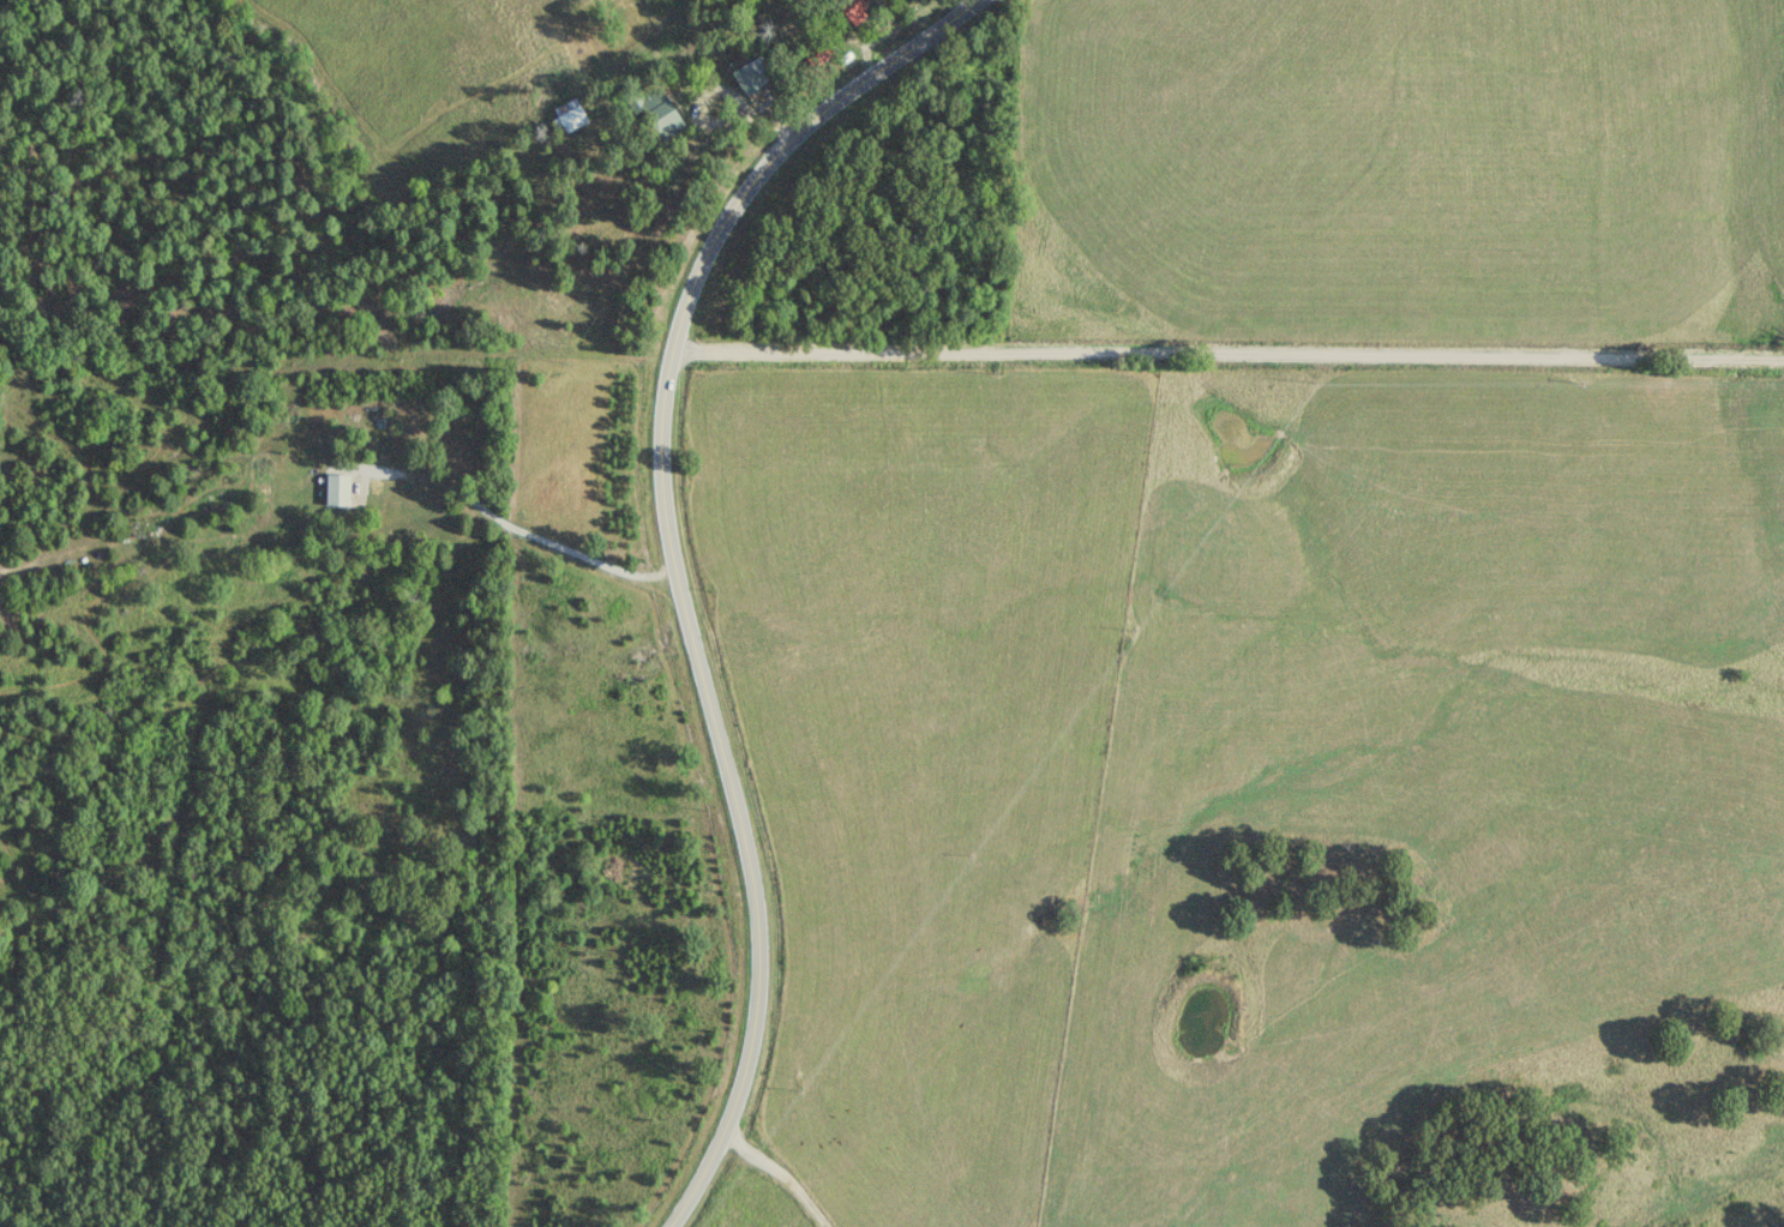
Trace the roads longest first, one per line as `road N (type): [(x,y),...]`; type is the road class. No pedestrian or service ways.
road 1 (secondary): [(650,1226),(689,1165),(721,1024),(721,865),(655,465),(656,402),(669,341),(698,265),(741,196),(854,47),(921,0)]
road 2 (residential): [(1783,351),(669,341)]
road 3 (residential): [(808,1226),(752,1178),(689,1165)]

